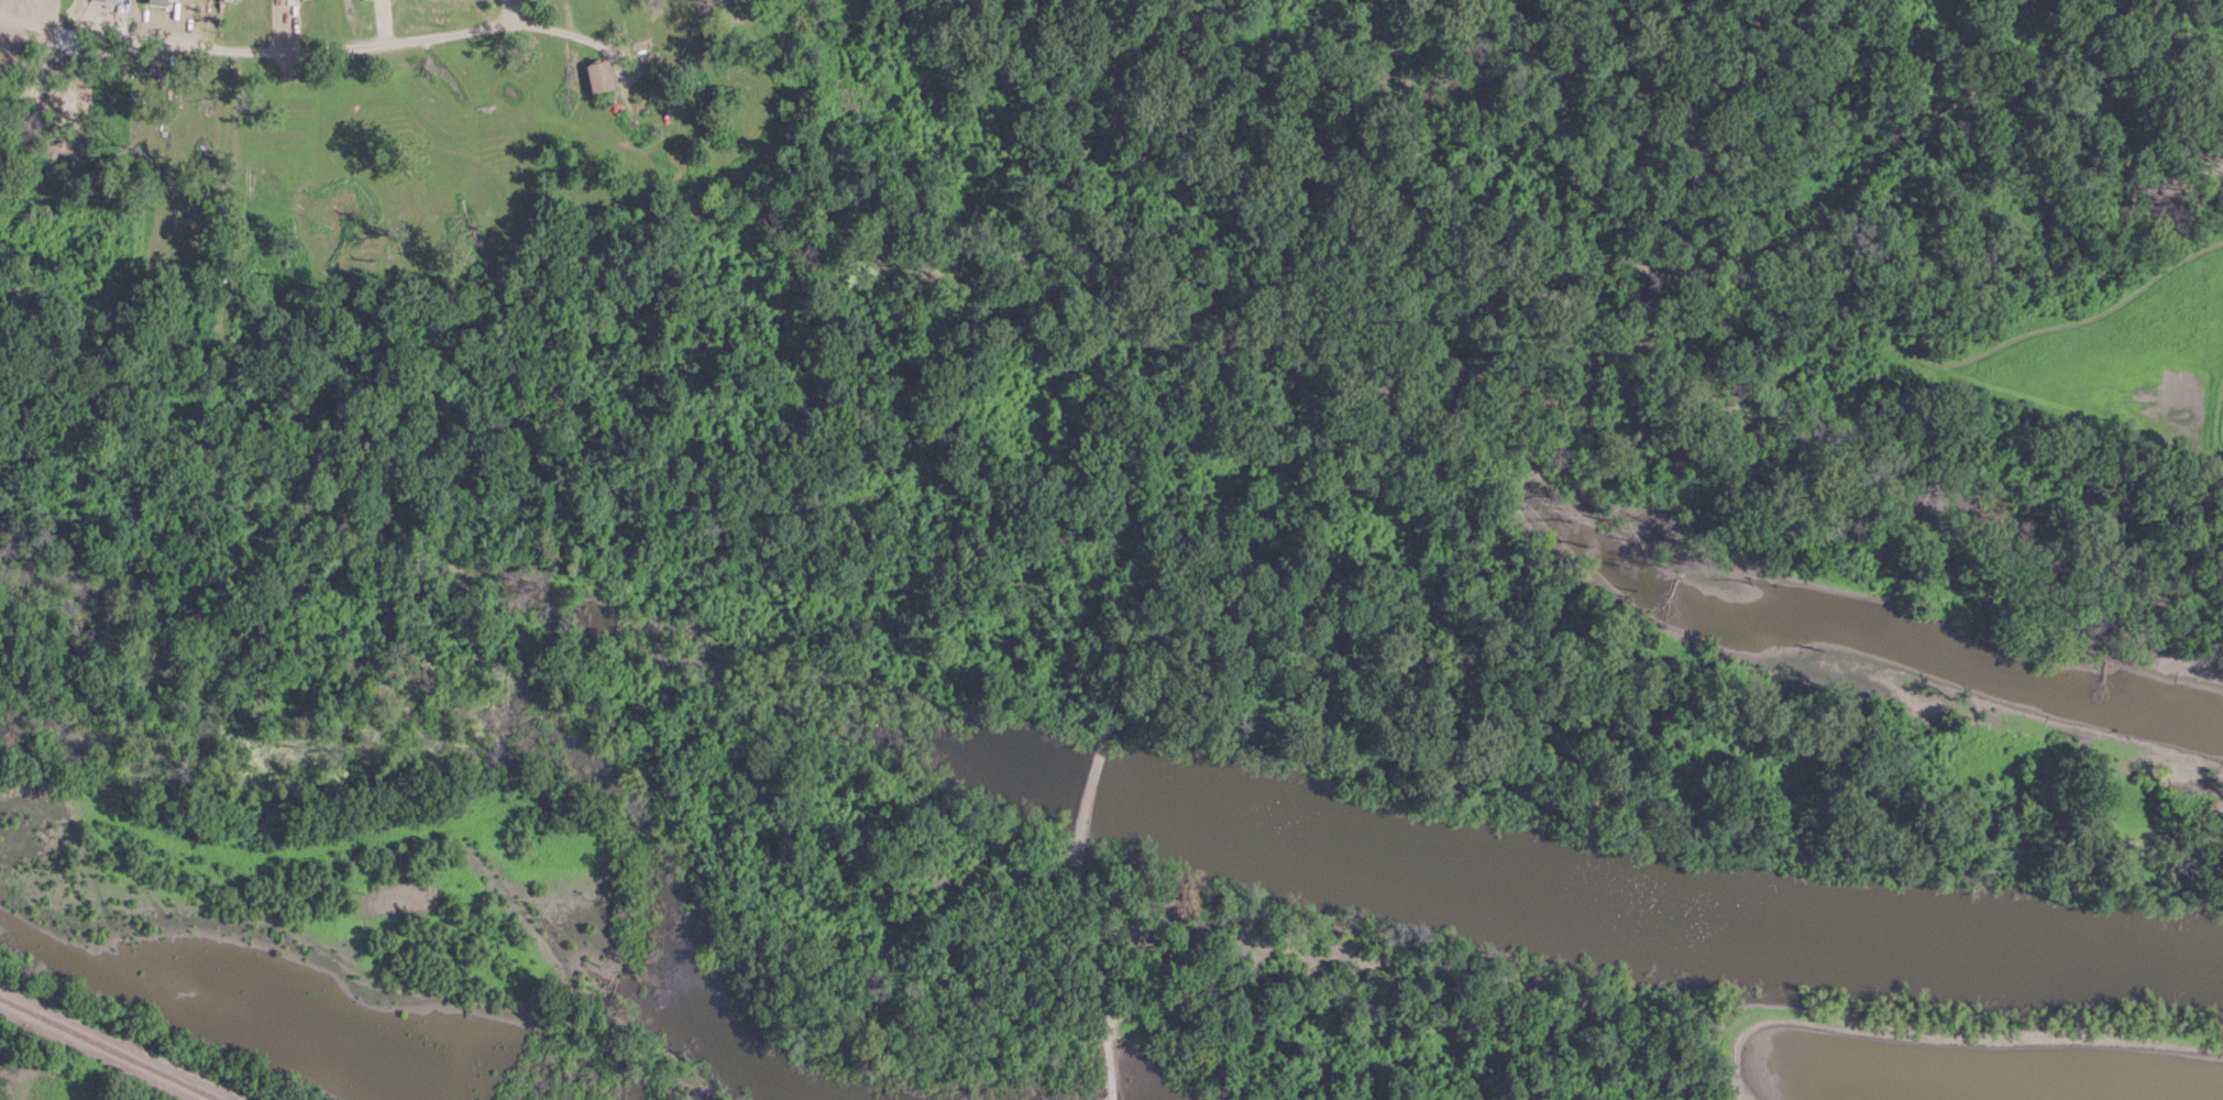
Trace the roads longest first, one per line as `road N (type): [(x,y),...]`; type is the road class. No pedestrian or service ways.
road 1 (residential): [(0,31),(38,42),(283,55),(573,21)]

